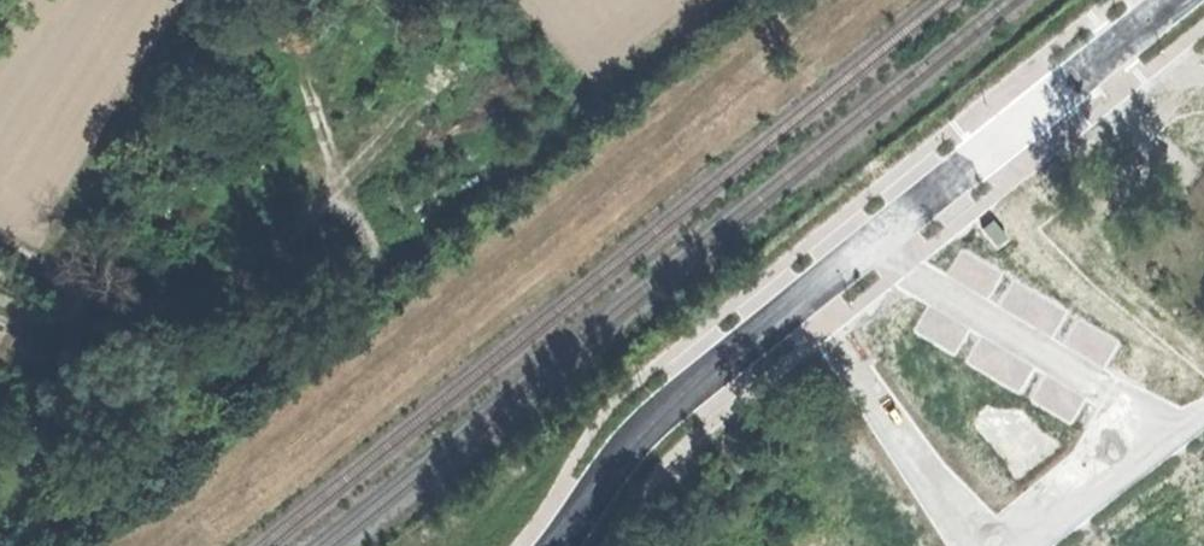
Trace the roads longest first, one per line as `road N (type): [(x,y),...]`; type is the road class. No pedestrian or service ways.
road 1 (track): [(24,545),(719,0)]
road 2 (track): [(807,0),(115,545)]
road 3 (residential): [(554,545),(650,417),(1170,0)]

